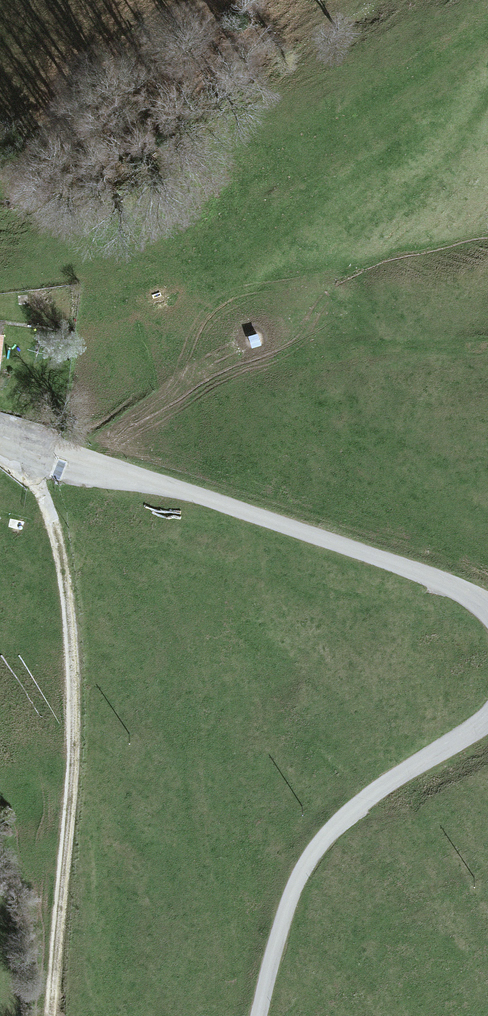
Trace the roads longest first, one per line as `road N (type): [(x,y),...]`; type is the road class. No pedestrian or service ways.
road 1 (track): [(20,445),(50,511),(77,640),(51,1015)]
road 2 (unclassified): [(20,445),(281,521),(459,589),(487,608)]
road 3 (unclassified): [(487,717),(372,795),(323,839),(283,919),(258,1015)]
road 4 (track): [(207,371),(325,355),(487,348)]

